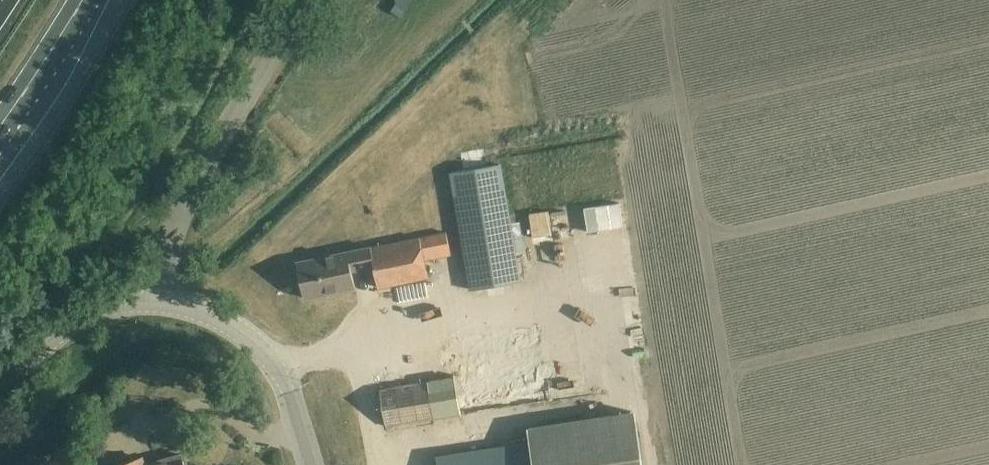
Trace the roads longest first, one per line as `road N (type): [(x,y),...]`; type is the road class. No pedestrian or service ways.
road 1 (unclassified): [(160,301),(181,202),(300,0)]
road 2 (unclassified): [(311,464),(275,362),(228,320),(160,301)]
road 3 (unclassified): [(0,389),(89,310),(160,301)]
road 4 (motorway): [(0,129),(82,0)]

